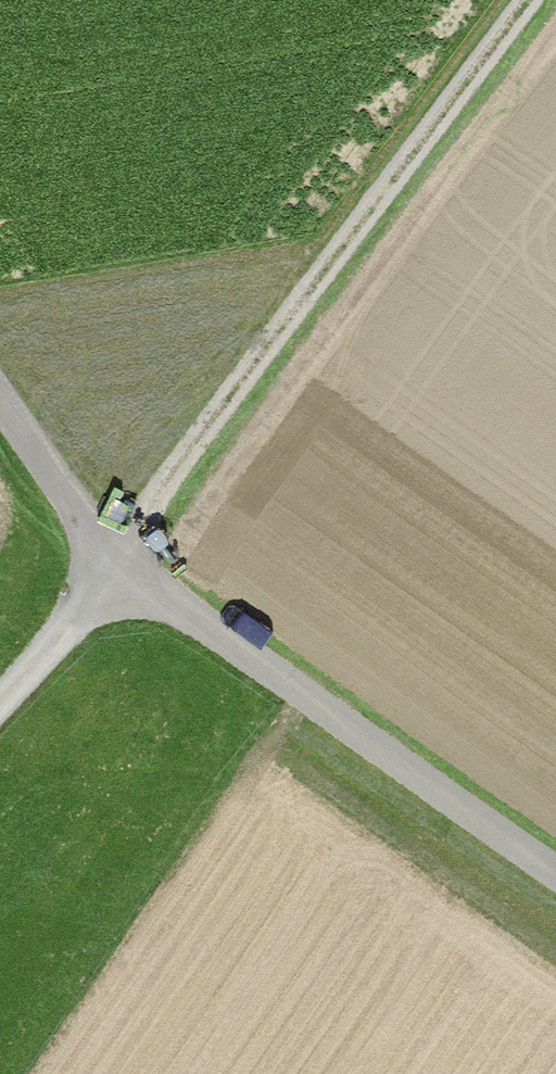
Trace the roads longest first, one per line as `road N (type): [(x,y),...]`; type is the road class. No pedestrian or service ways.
road 1 (track): [(0,718),(115,593),(544,0)]
road 2 (track): [(115,593),(555,895)]
road 3 (track): [(115,593),(0,408)]

